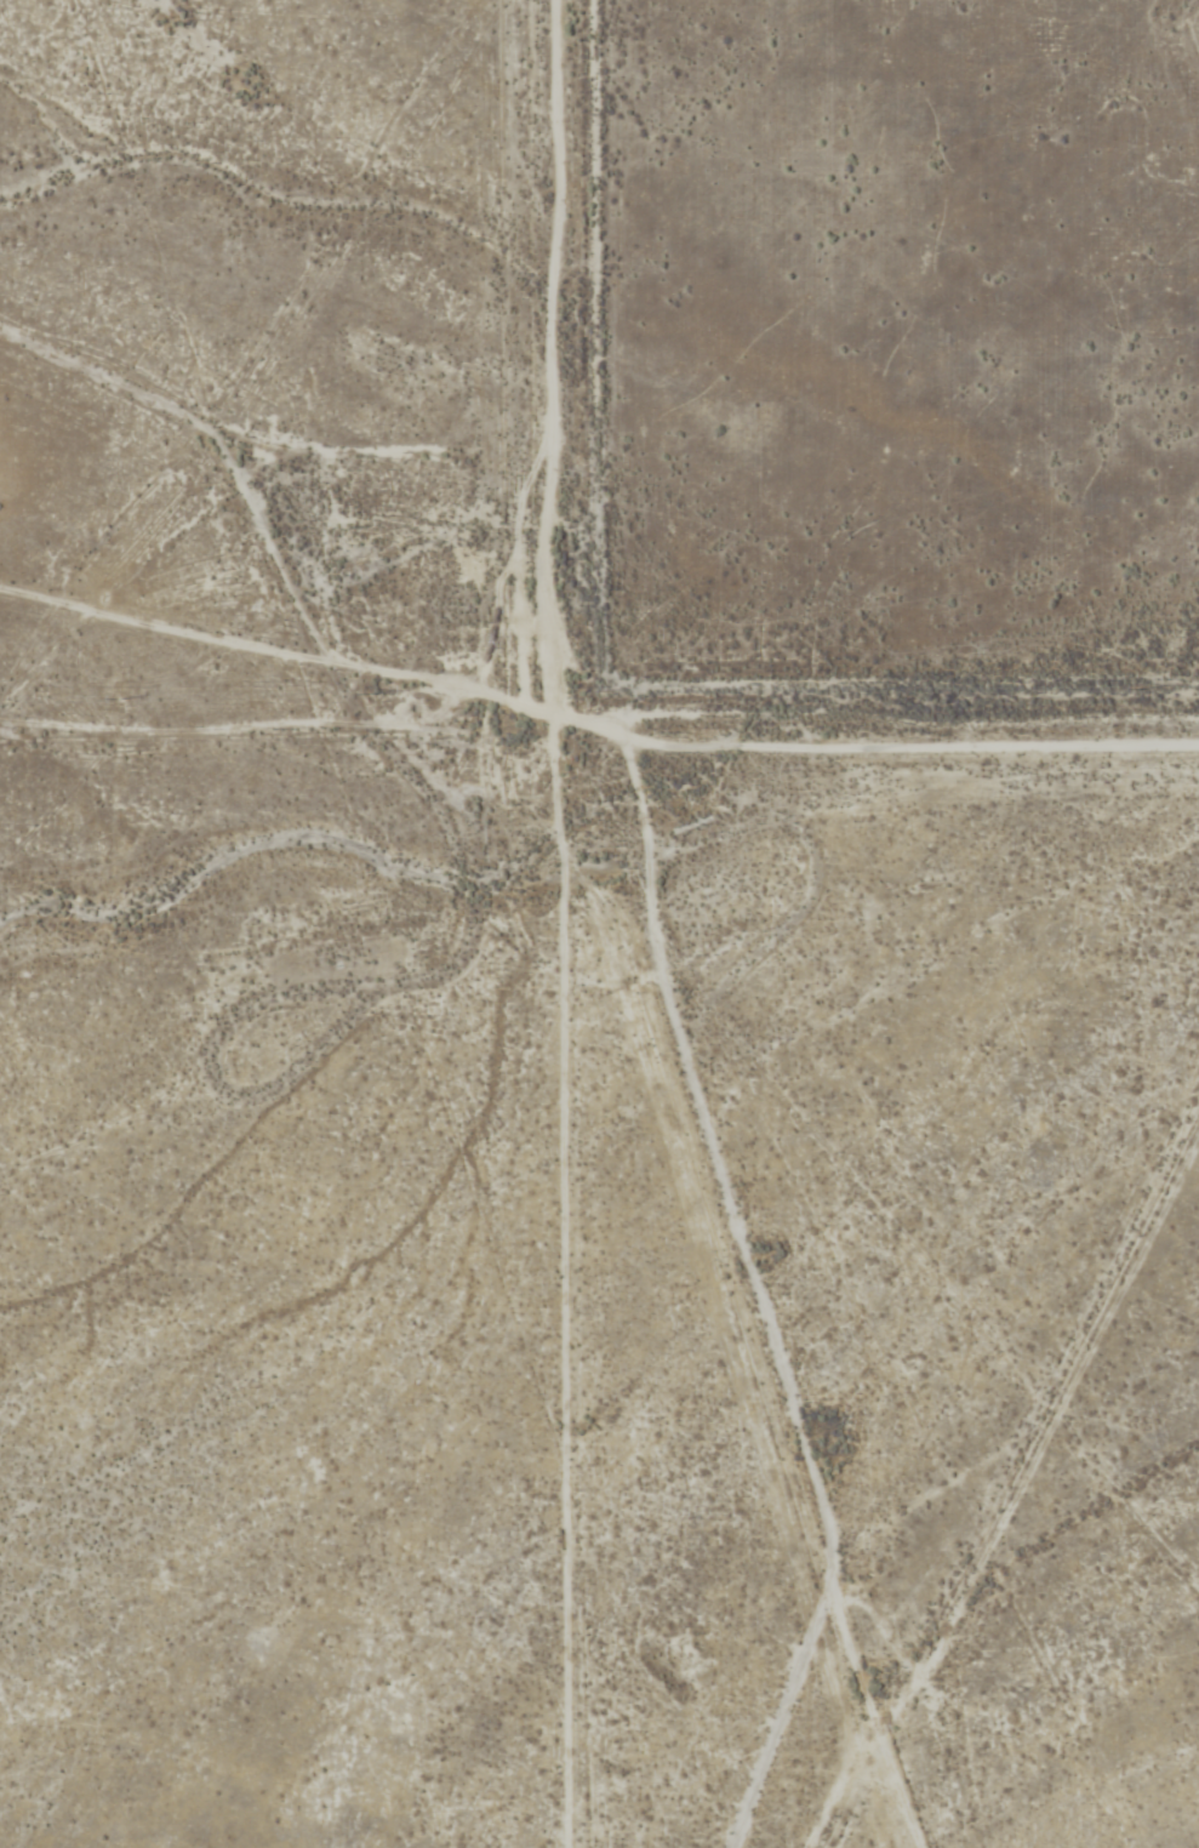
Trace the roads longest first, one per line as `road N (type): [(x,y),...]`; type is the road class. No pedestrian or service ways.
road 1 (residential): [(0,356),(107,406),(206,577),(282,673),(496,754),(604,748)]

